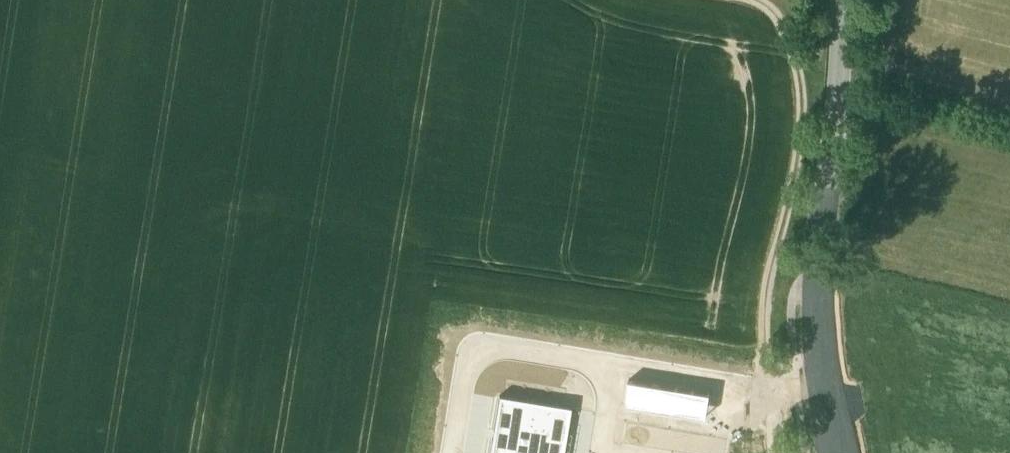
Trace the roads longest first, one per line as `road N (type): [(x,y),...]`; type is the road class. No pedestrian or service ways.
road 1 (secondary): [(841,0),(834,154),(814,274),(834,452)]
road 2 (track): [(751,0),(768,5),(799,48),(807,118),(763,308),(764,381)]
road 3 (track): [(1009,102),(842,64)]

